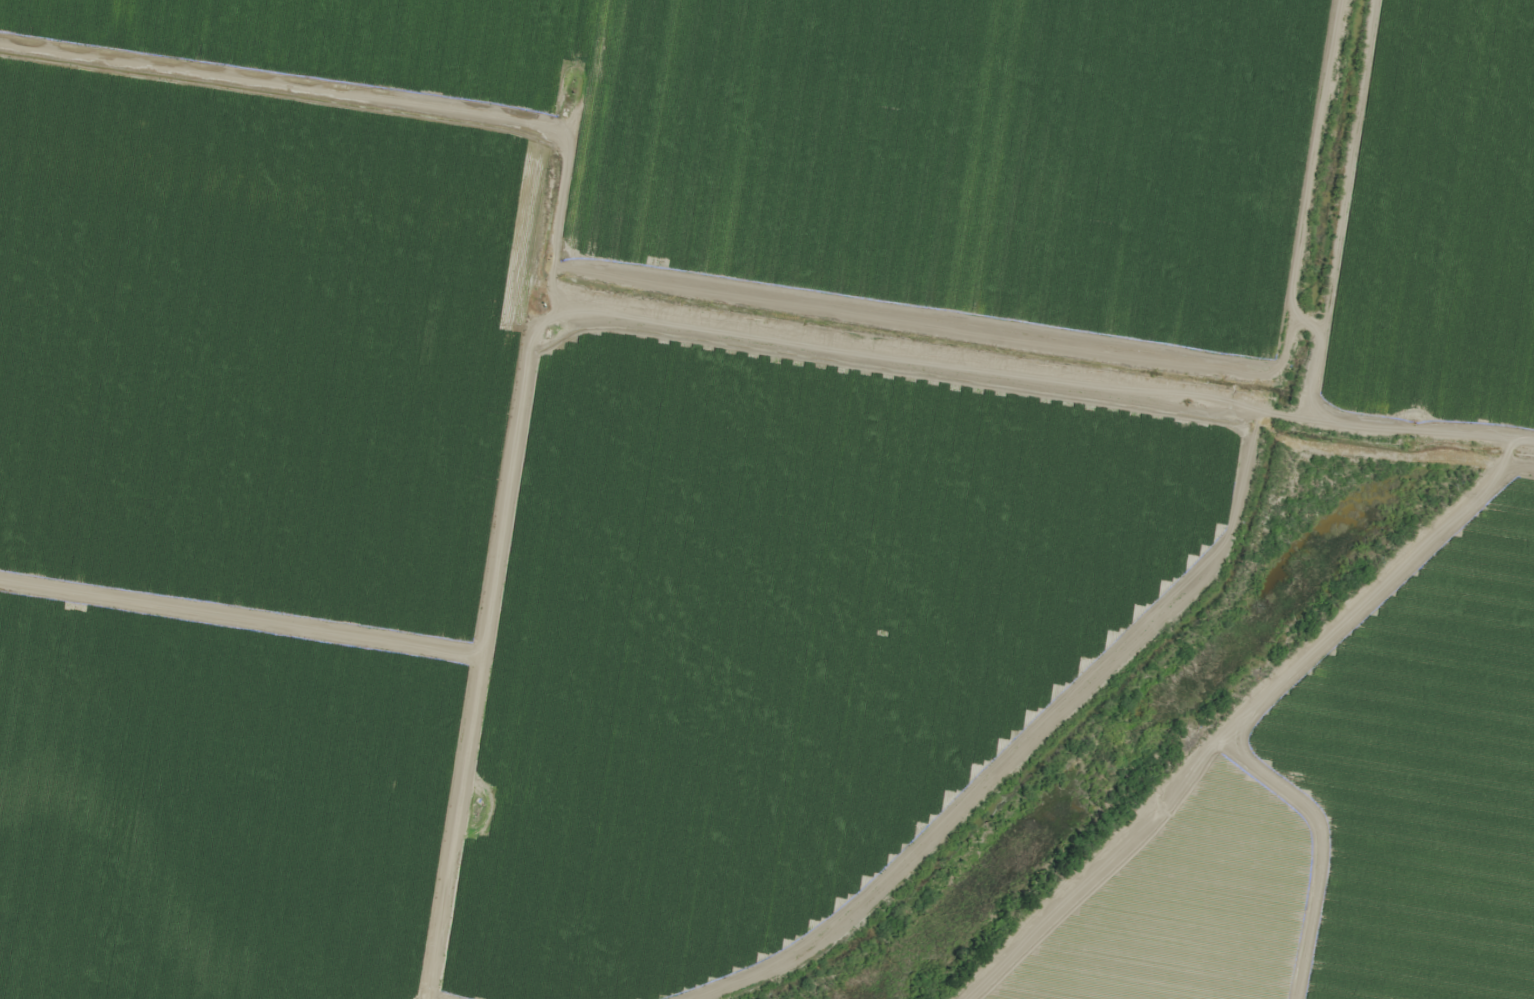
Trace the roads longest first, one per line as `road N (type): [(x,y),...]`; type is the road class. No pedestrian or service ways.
road 1 (residential): [(1533,443),(775,297),(557,302),(0,212)]
road 2 (residential): [(971,998),(1192,773),(1320,658),(1533,514)]
road 3 (residential): [(467,998),(477,830),(491,816),(496,601),(557,302)]

